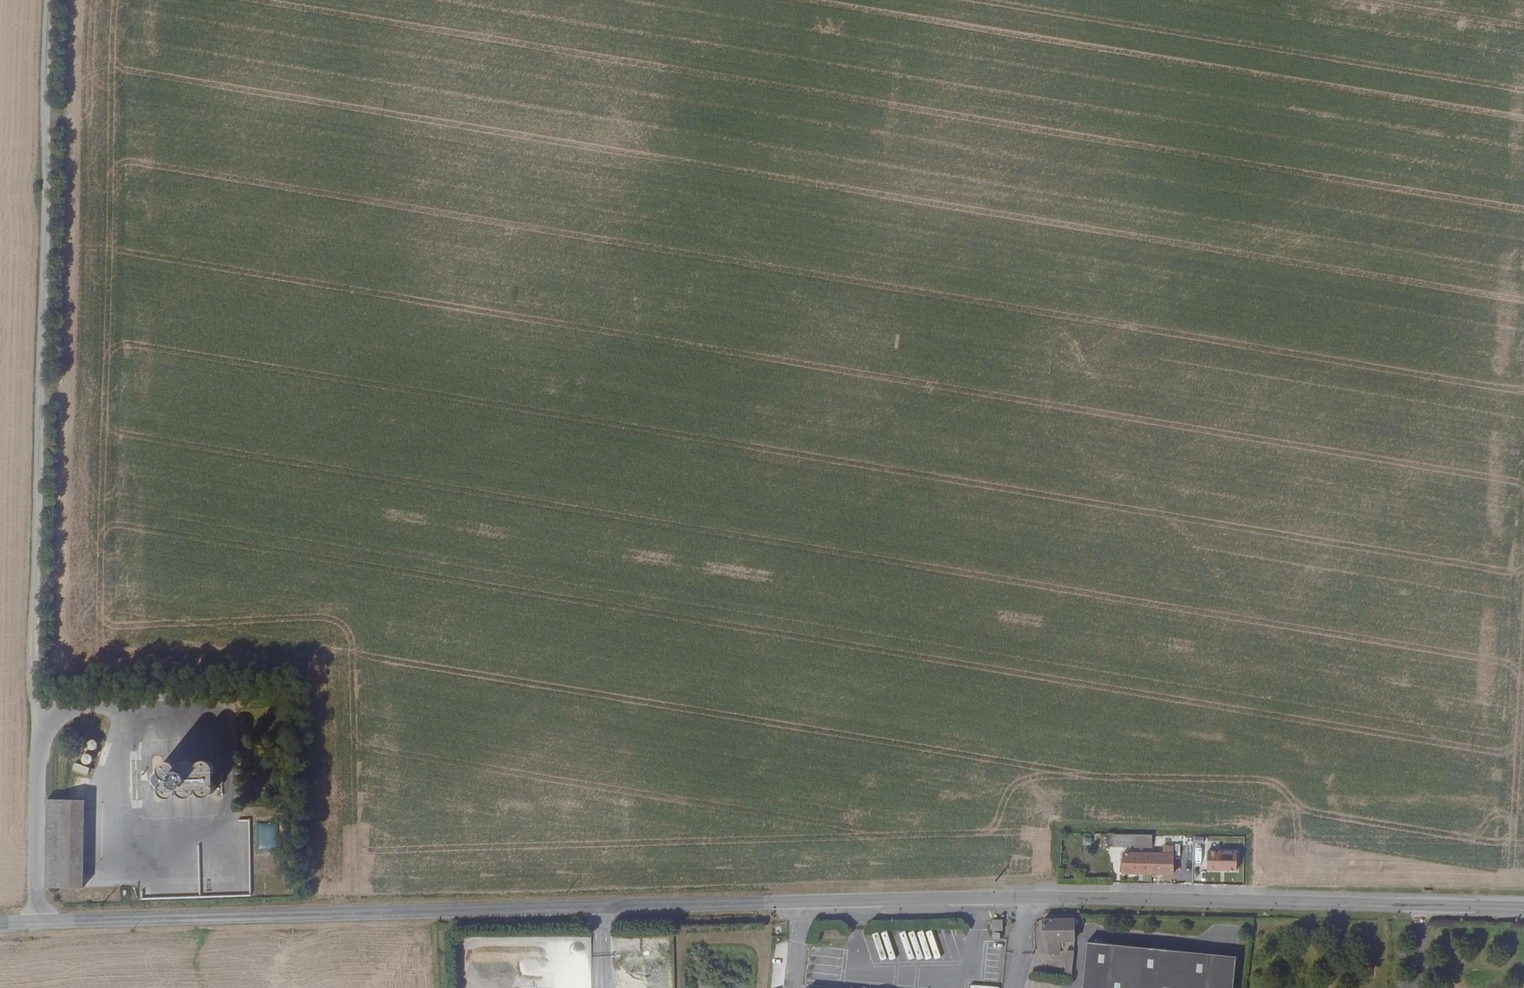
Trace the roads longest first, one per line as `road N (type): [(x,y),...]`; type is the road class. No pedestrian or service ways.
road 1 (tertiary): [(1523,908),(1142,897),(0,926)]
road 2 (track): [(42,925),(50,80),(58,0)]

